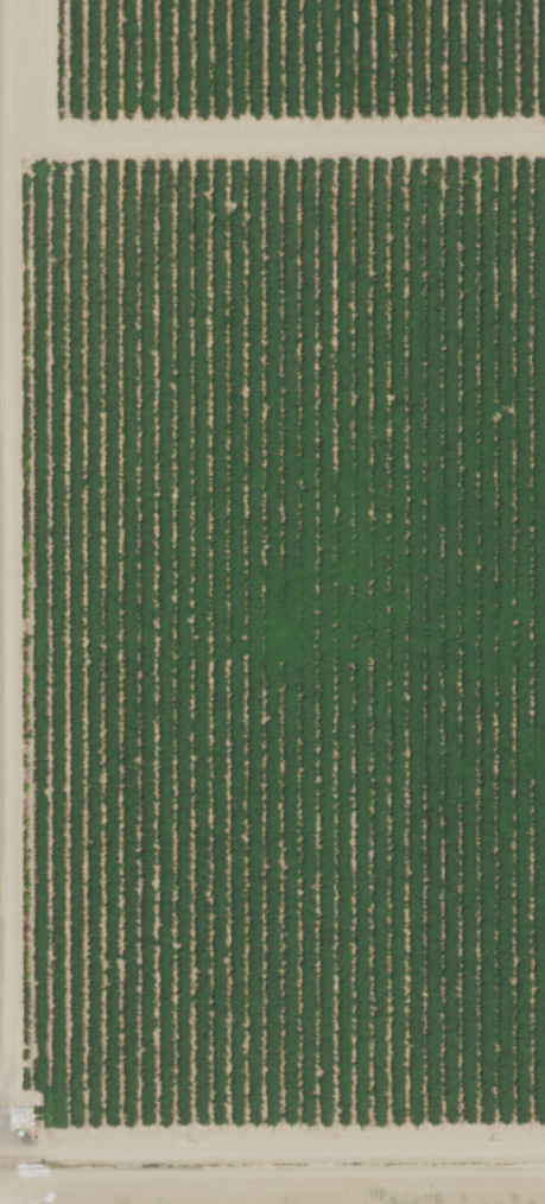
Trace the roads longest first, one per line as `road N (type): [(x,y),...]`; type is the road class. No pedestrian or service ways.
road 1 (residential): [(0,1165),(544,1159)]

